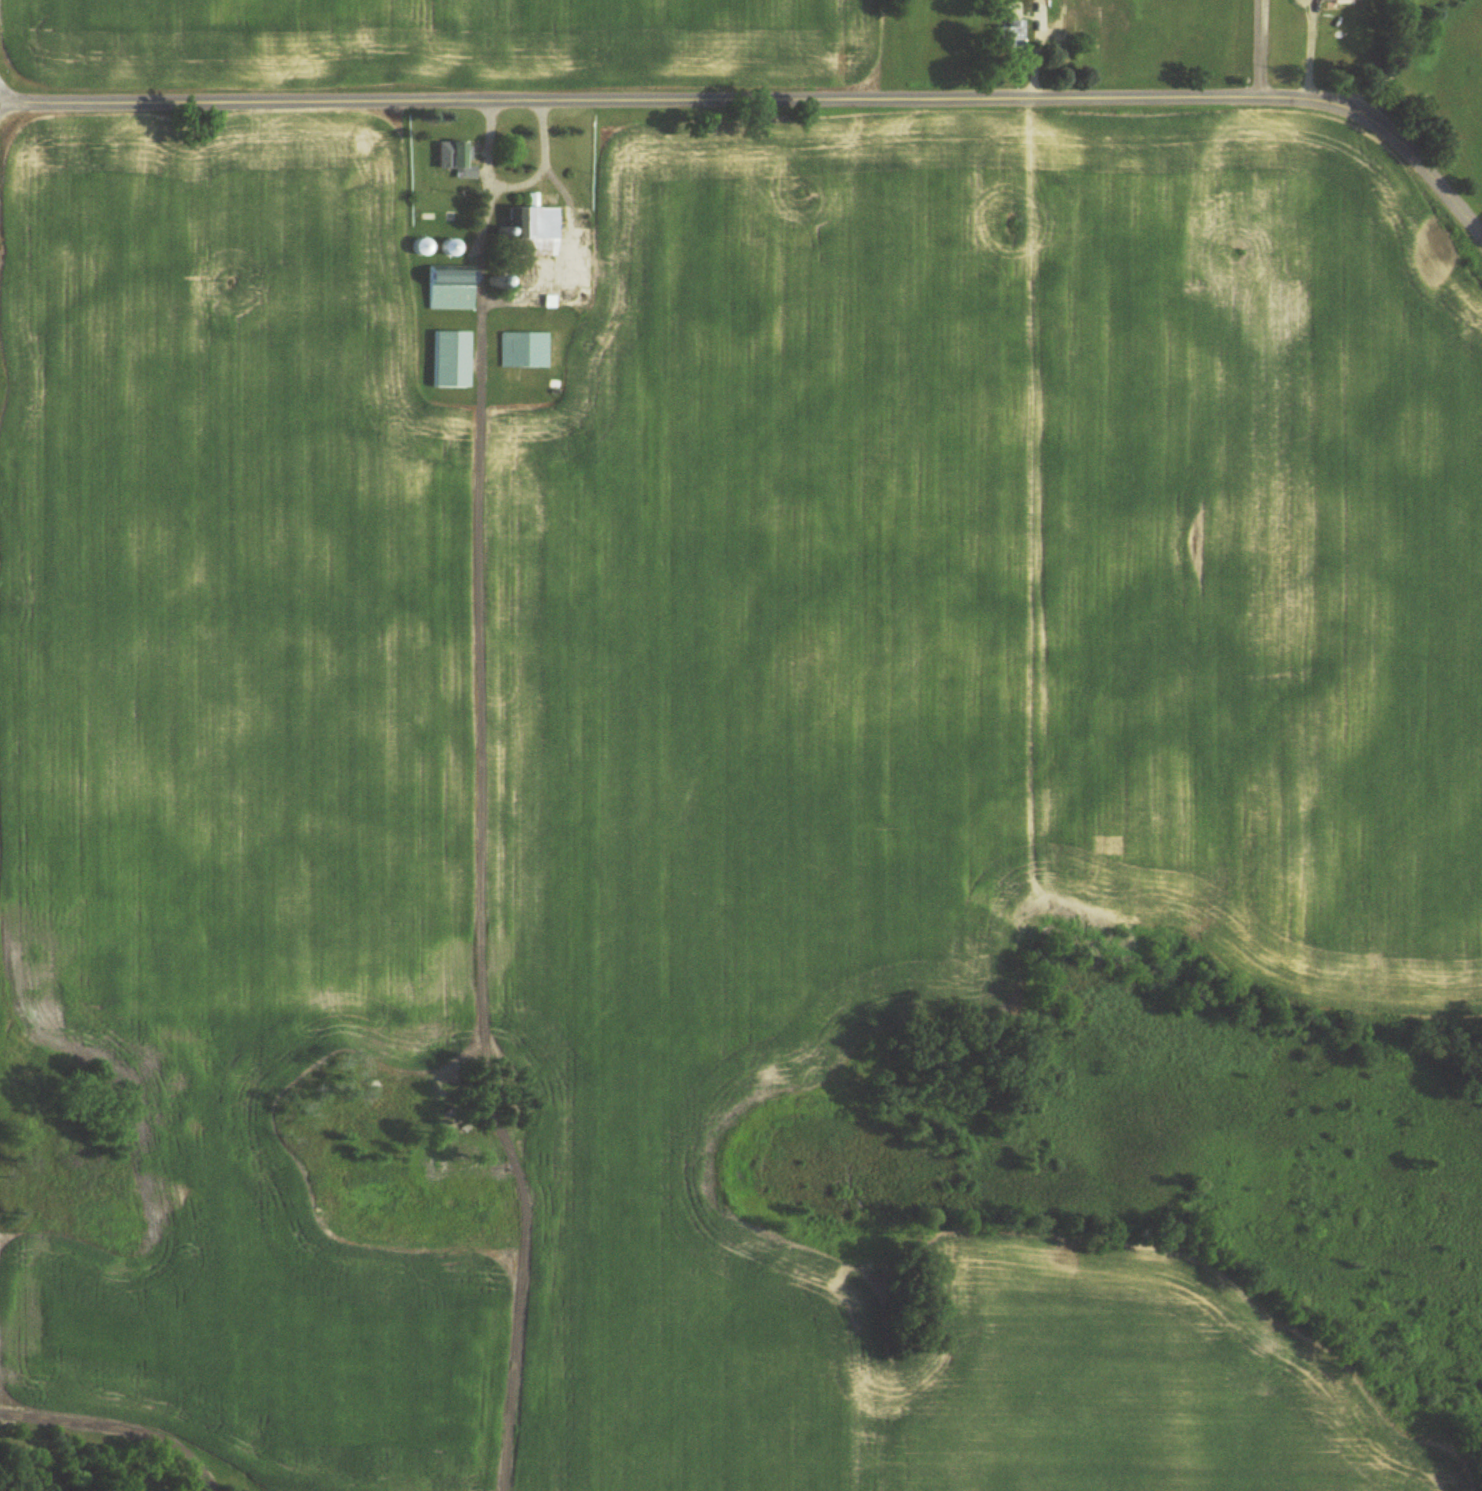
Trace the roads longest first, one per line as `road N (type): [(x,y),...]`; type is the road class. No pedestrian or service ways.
road 1 (residential): [(1481,233),(1398,140),(1356,110),(1261,97),(0,105)]

